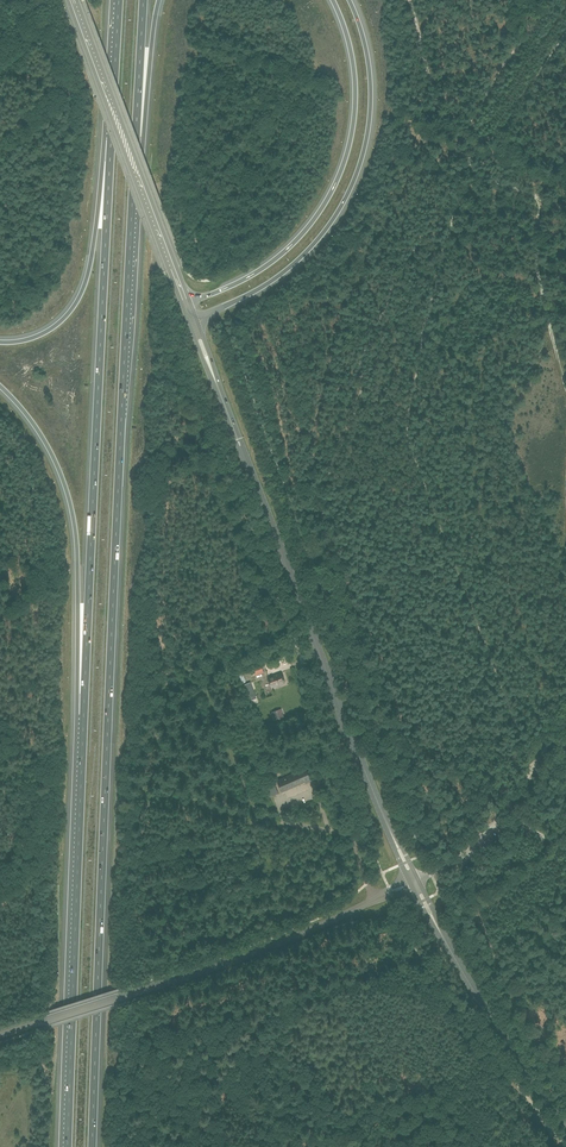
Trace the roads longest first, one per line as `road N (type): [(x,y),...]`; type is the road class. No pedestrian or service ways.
road 1 (motorway): [(93,1146),(134,159)]
road 2 (track): [(408,0),(437,131),(447,147),(472,156),(456,190),(405,431),(533,763),(524,780)]
road 3 (track): [(524,753),(460,753),(418,769),(404,749),(315,492),(360,393),(365,347),(410,255),(456,190)]
road 4 (secondary): [(414,881),(192,319)]
road 5 (motorway): [(111,140),(83,715)]
road 6 (unclassified): [(0,1035),(258,951),(414,881)]
road 7 (motorway): [(83,715),(68,1146)]
road 8 (motorway): [(192,319),(288,269),(345,198),(370,104),(367,54),(349,0)]
road 9 (motorway): [(333,0),(355,94),(334,185),(273,260),(186,303)]
road 10 (motorway): [(0,386),(48,446),(72,512),(83,715)]
road 11 (secondary): [(186,303),(72,0)]
road 12 (secondary): [(565,1125),(465,978),(414,881)]
road 13 (motorway): [(111,140),(81,293),(42,334),(0,342)]
road 14 (track): [(565,208),(537,196),(533,246),(565,401)]
road 15 (motorway): [(134,159),(158,0)]
road 16 (track): [(472,156),(499,132),(565,28)]
road 17 (motorway): [(134,159),(143,0)]
road 18 (unclassified): [(414,881),(480,841),(524,780)]
road 19 (motorway): [(119,0),(111,140)]
road 20 (track): [(565,455),(565,590)]
road 21 (track): [(449,760),(544,838)]

